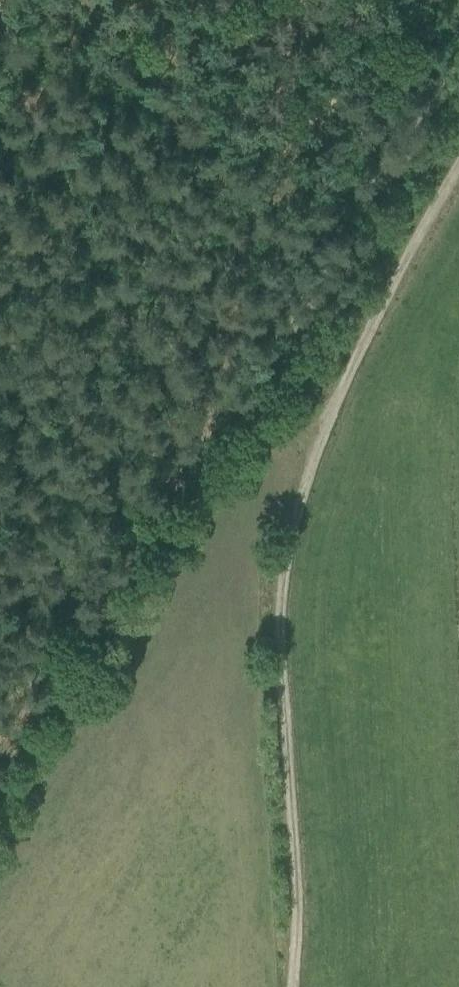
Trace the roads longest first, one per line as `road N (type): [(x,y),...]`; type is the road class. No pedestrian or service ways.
road 1 (track): [(458,64),(376,178),(348,190),(252,193),(217,409),(198,452),(0,758)]
road 2 (track): [(295,986),(278,623),(289,533),(328,421),(458,165)]

